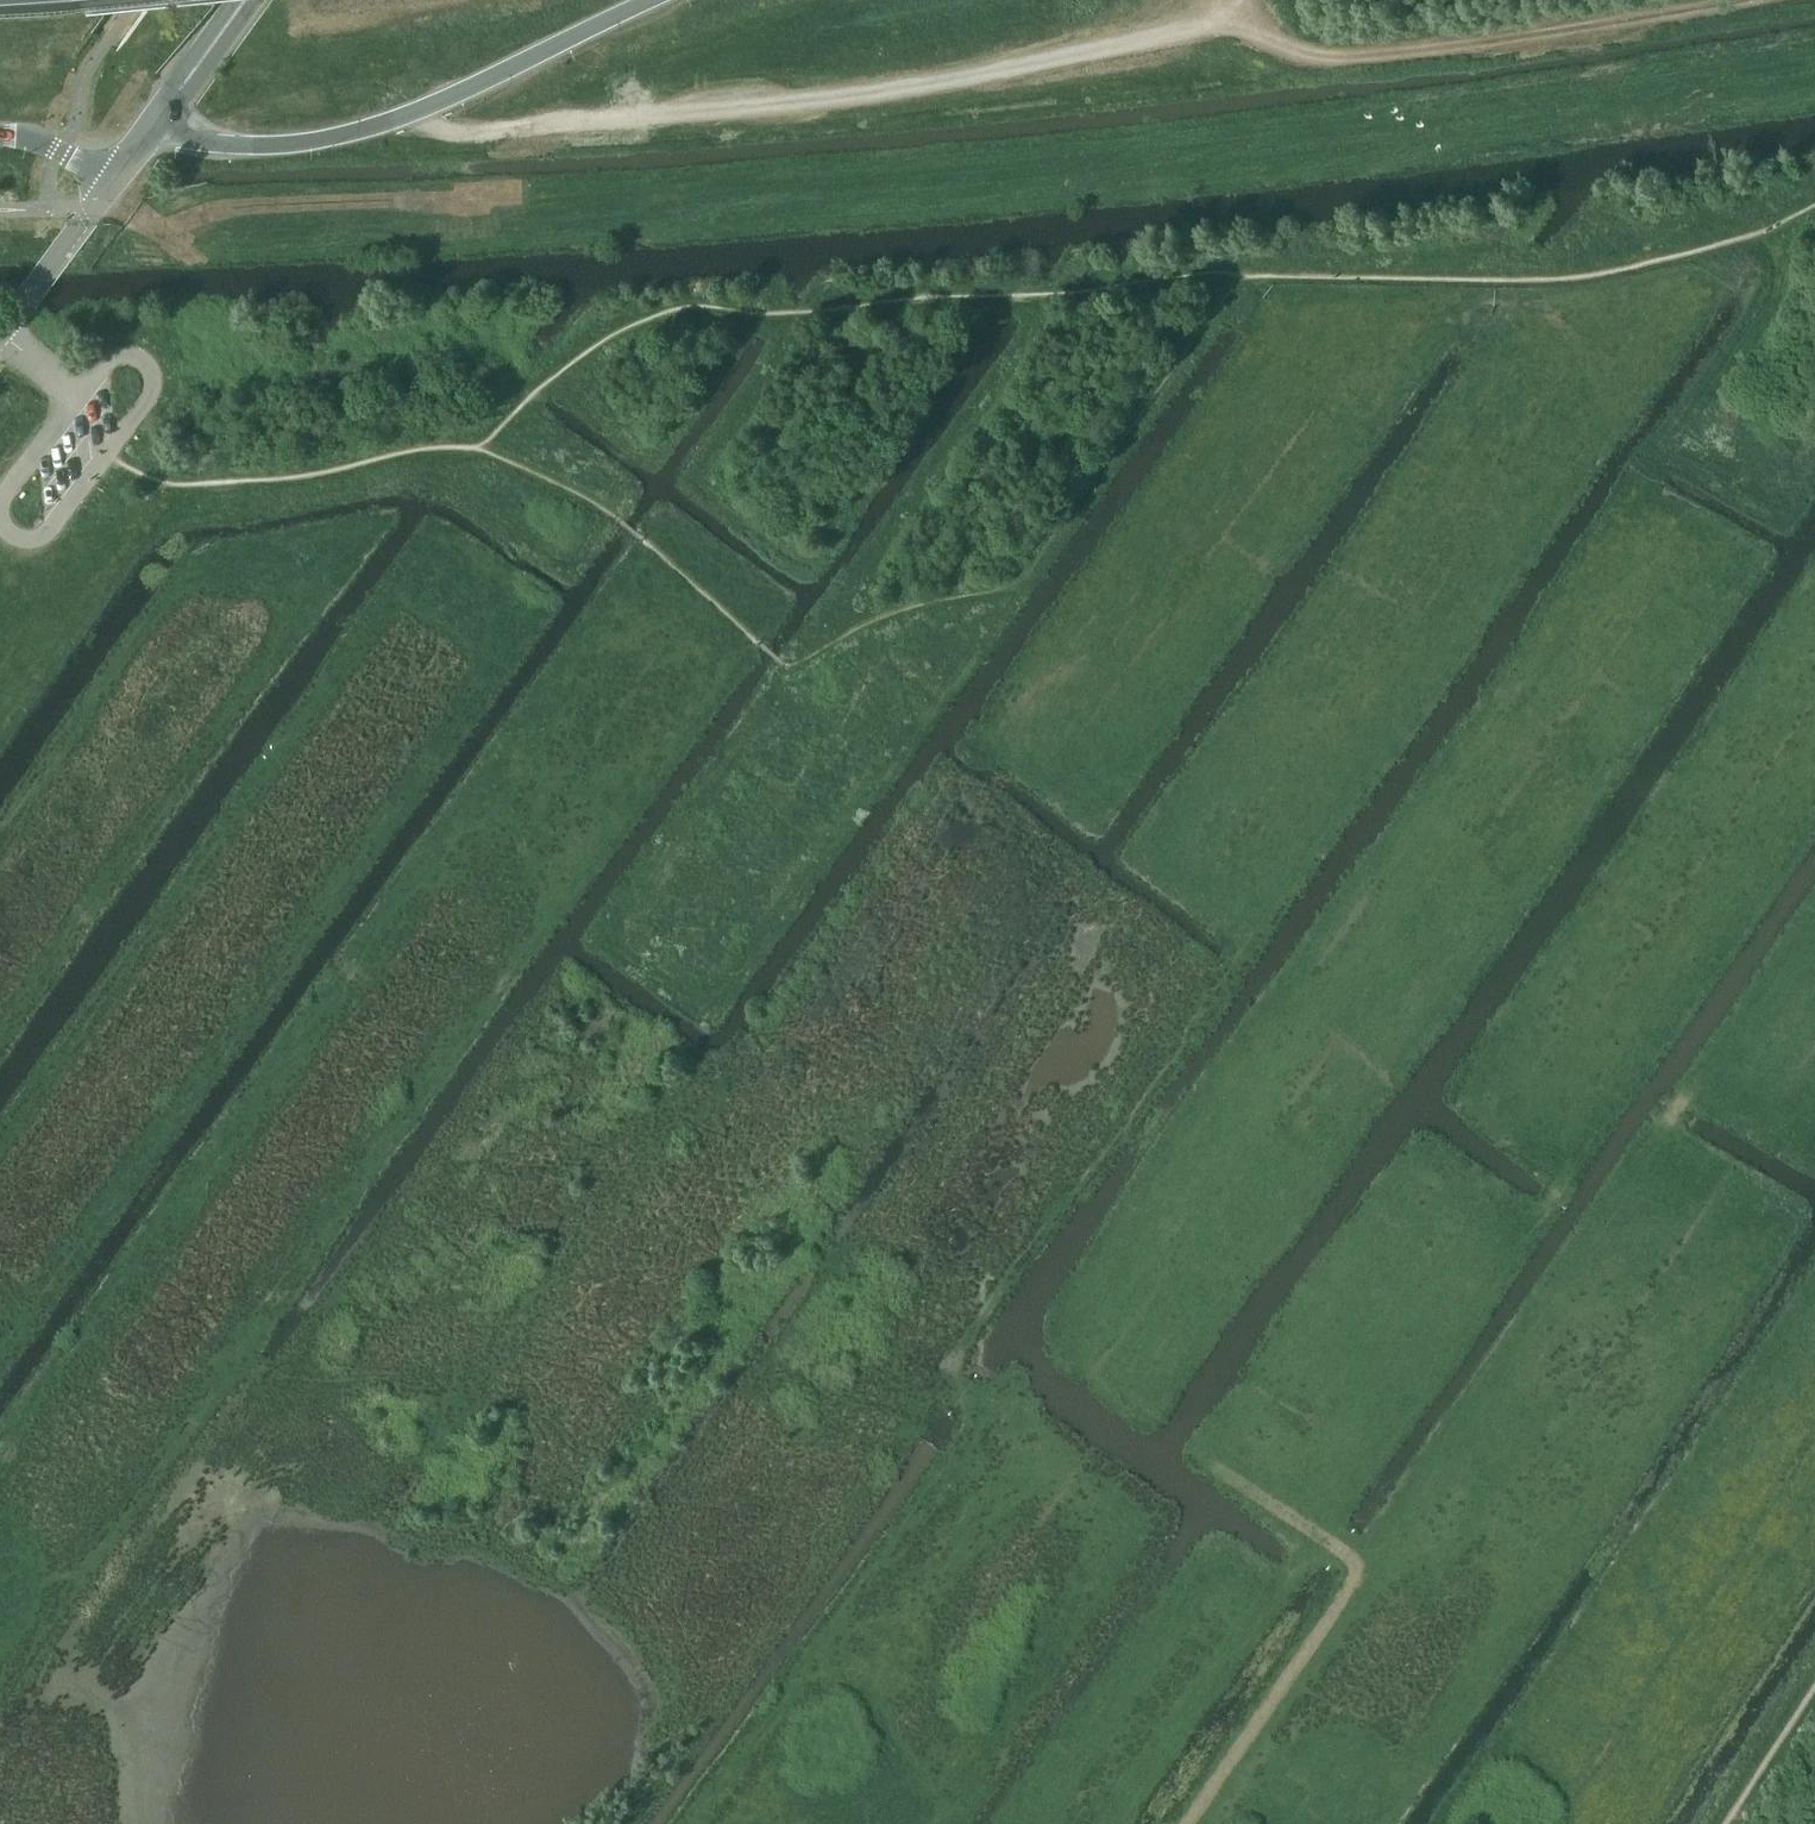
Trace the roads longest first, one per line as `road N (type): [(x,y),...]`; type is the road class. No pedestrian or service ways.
road 1 (track): [(414,115),(448,132),(834,101),(1106,49),(1230,12),(1303,54),(1337,58),(1524,40),(1745,0)]
road 2 (trunk): [(151,133),(230,145),(318,141),(414,115),(658,0)]
road 3 (unclassified): [(0,333),(112,186)]
road 4 (secondary): [(151,133),(246,0)]
road 5 (trunk): [(0,132),(35,138),(112,186)]

